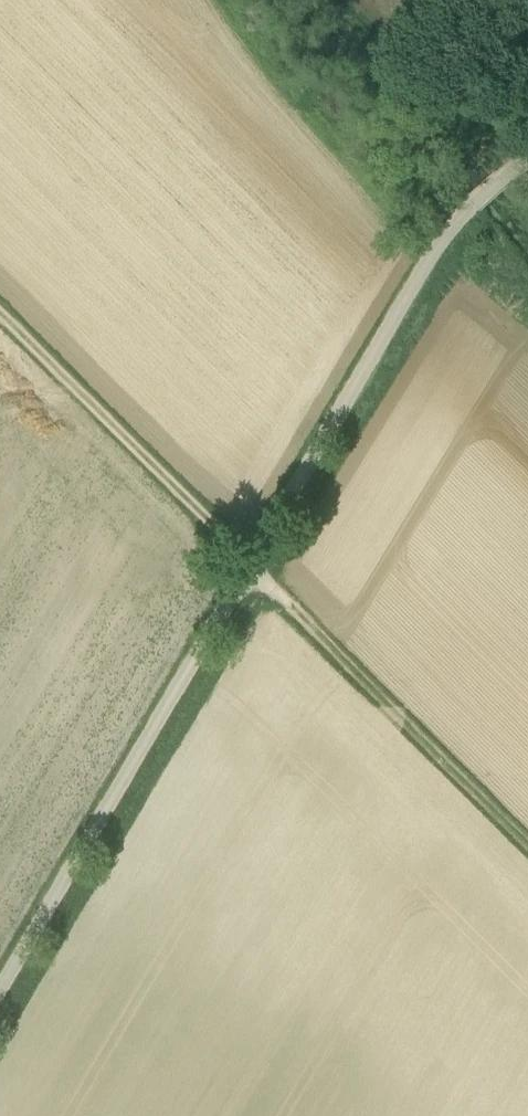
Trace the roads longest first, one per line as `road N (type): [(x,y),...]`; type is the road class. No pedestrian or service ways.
road 1 (unclassified): [(0,988),(422,266),(504,176),(527,164)]
road 2 (track): [(527,844),(250,564)]
road 3 (track): [(0,315),(250,564)]

